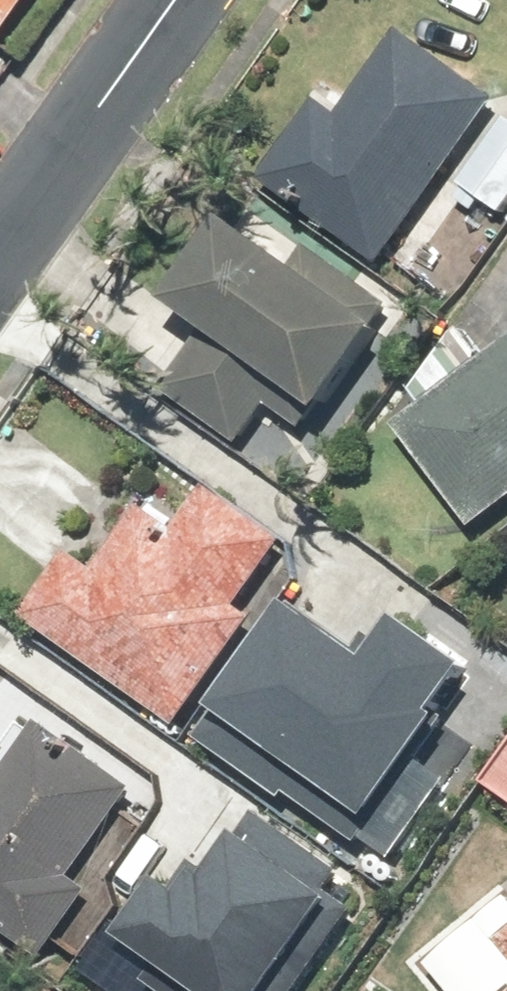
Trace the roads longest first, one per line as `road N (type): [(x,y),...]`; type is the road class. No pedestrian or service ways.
road 1 (residential): [(0,239),(171,0)]

